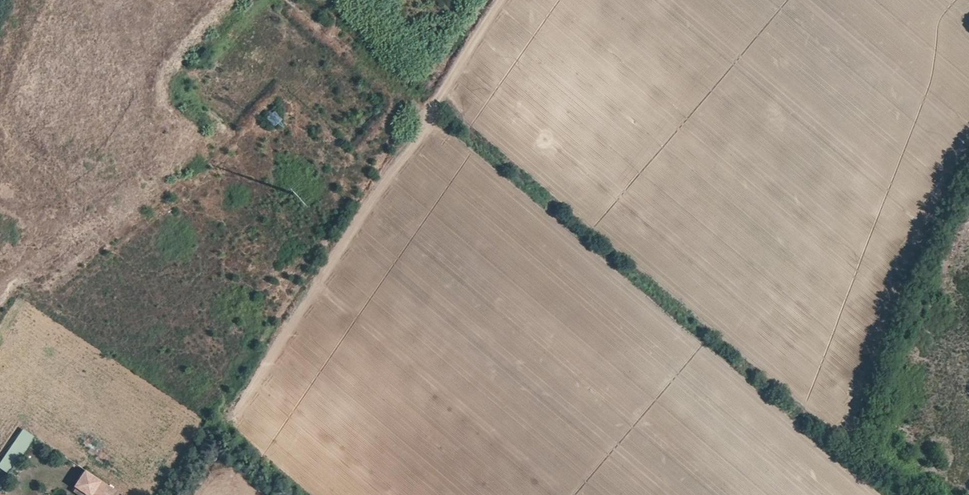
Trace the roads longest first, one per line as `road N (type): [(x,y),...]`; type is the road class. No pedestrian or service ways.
road 1 (track): [(438,100),(310,0)]

